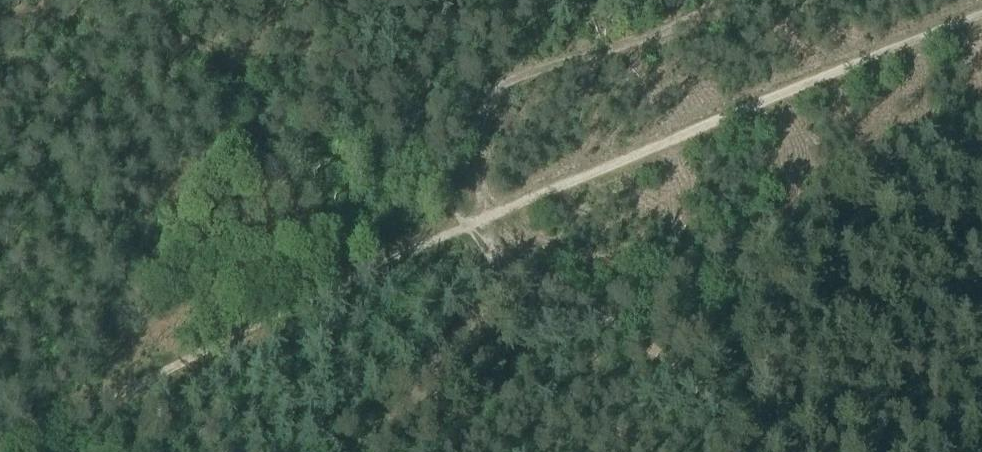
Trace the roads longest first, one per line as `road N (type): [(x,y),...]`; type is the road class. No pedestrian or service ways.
road 1 (track): [(981,10),(565,154),(0,445)]
road 2 (track): [(518,253),(779,451)]

